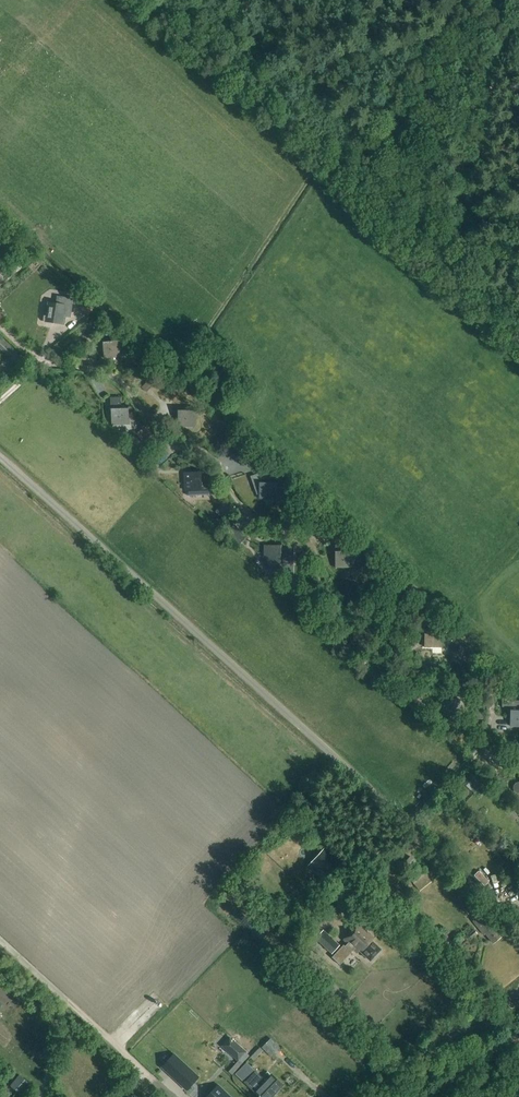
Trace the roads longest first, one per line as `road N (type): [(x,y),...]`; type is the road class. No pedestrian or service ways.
road 1 (track): [(407,823),(489,737),(485,687),(418,675),(391,608),(338,604),(304,540),(255,517),(207,454),(170,446),(120,379),(80,365),(42,366),(0,400)]
road 2 (unclassified): [(518,929),(0,457)]
road 3 (track): [(417,833),(386,872),(384,891),(463,959),(518,1043)]
road 4 (track): [(457,0),(324,165)]
road 5 (tertiary): [(379,1096),(518,996)]
road 6 (track): [(473,982),(378,902)]

